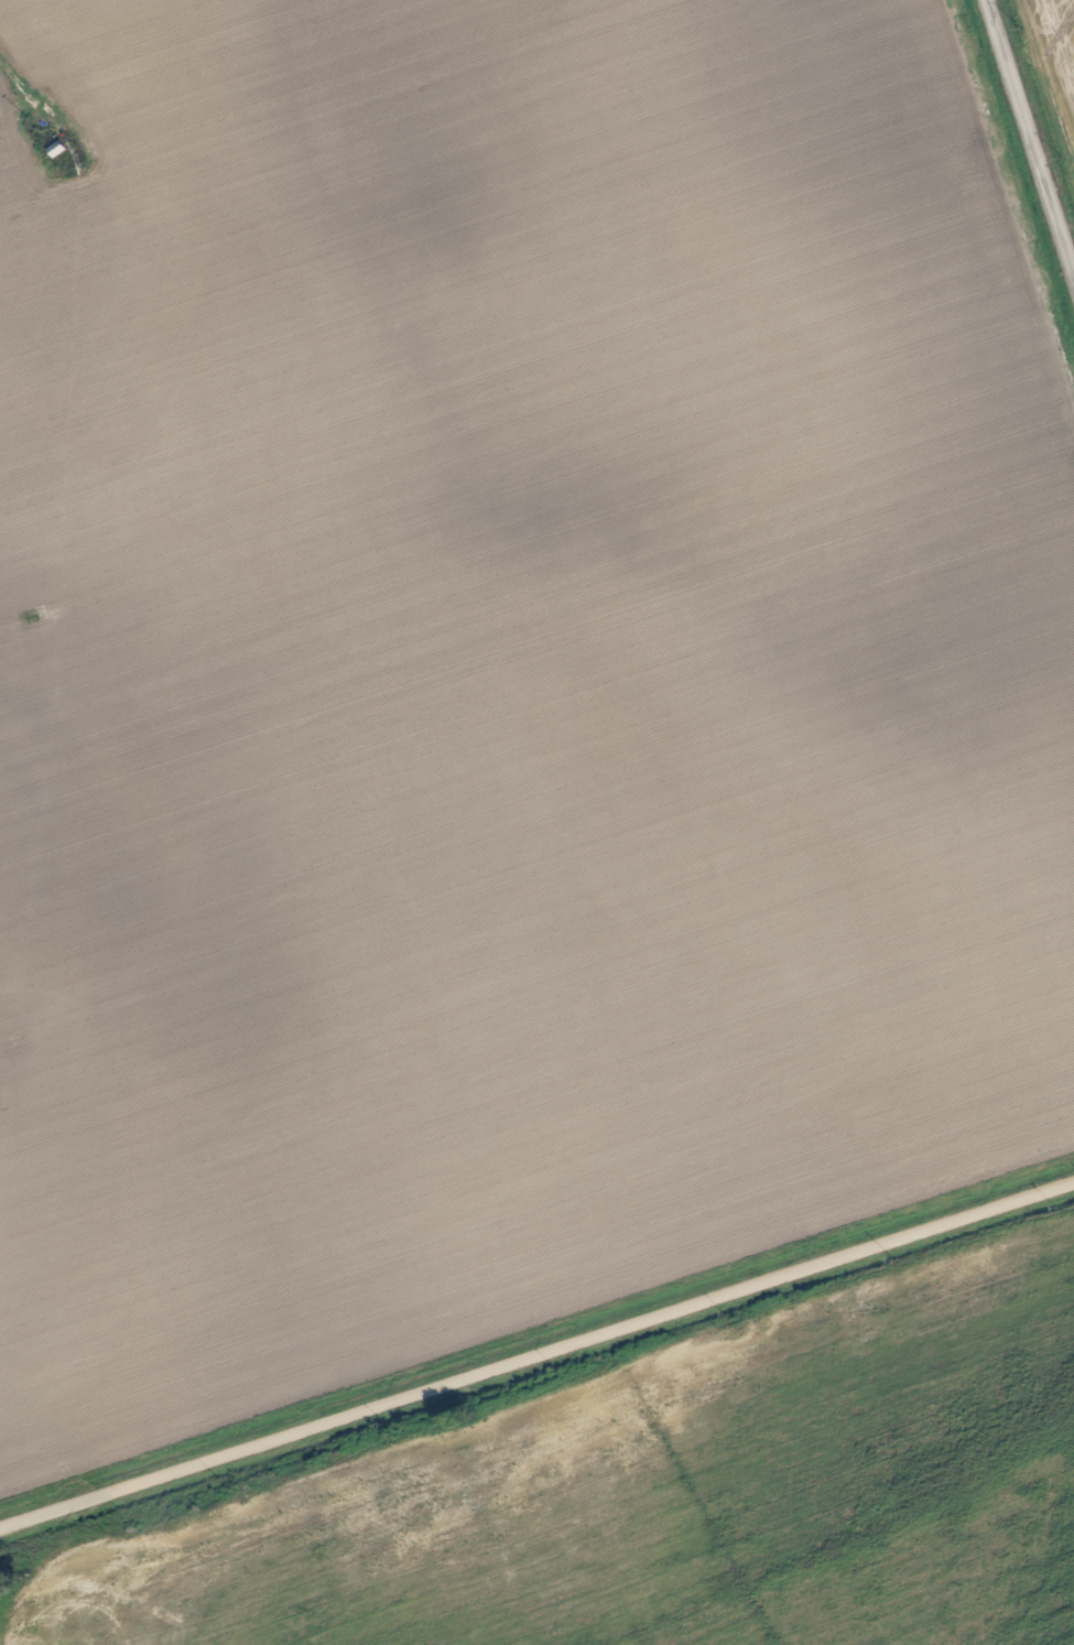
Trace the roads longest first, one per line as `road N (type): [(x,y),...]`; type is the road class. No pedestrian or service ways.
road 1 (residential): [(0,1526),(1073,1180)]
road 2 (tertiary): [(984,0),(1073,281)]

